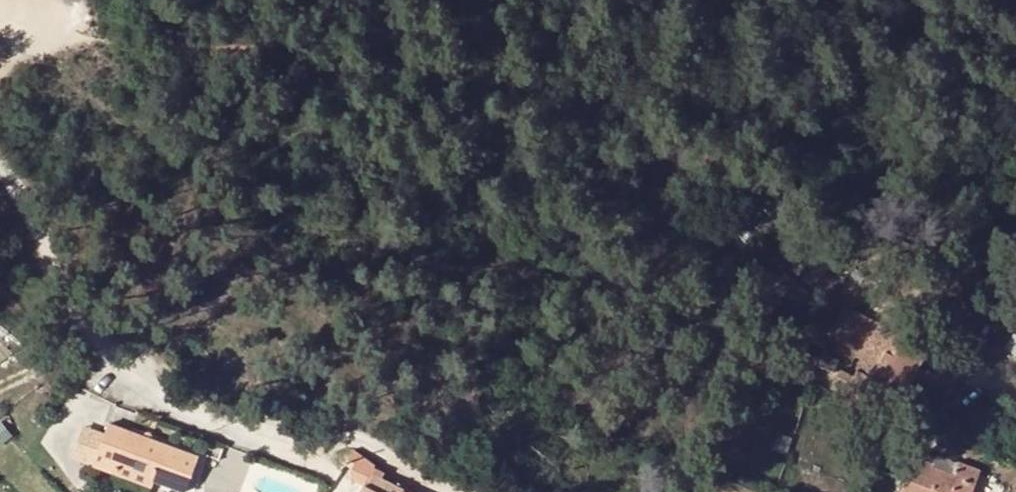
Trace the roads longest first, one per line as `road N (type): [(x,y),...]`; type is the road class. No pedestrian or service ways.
road 1 (residential): [(0,180),(162,401)]

